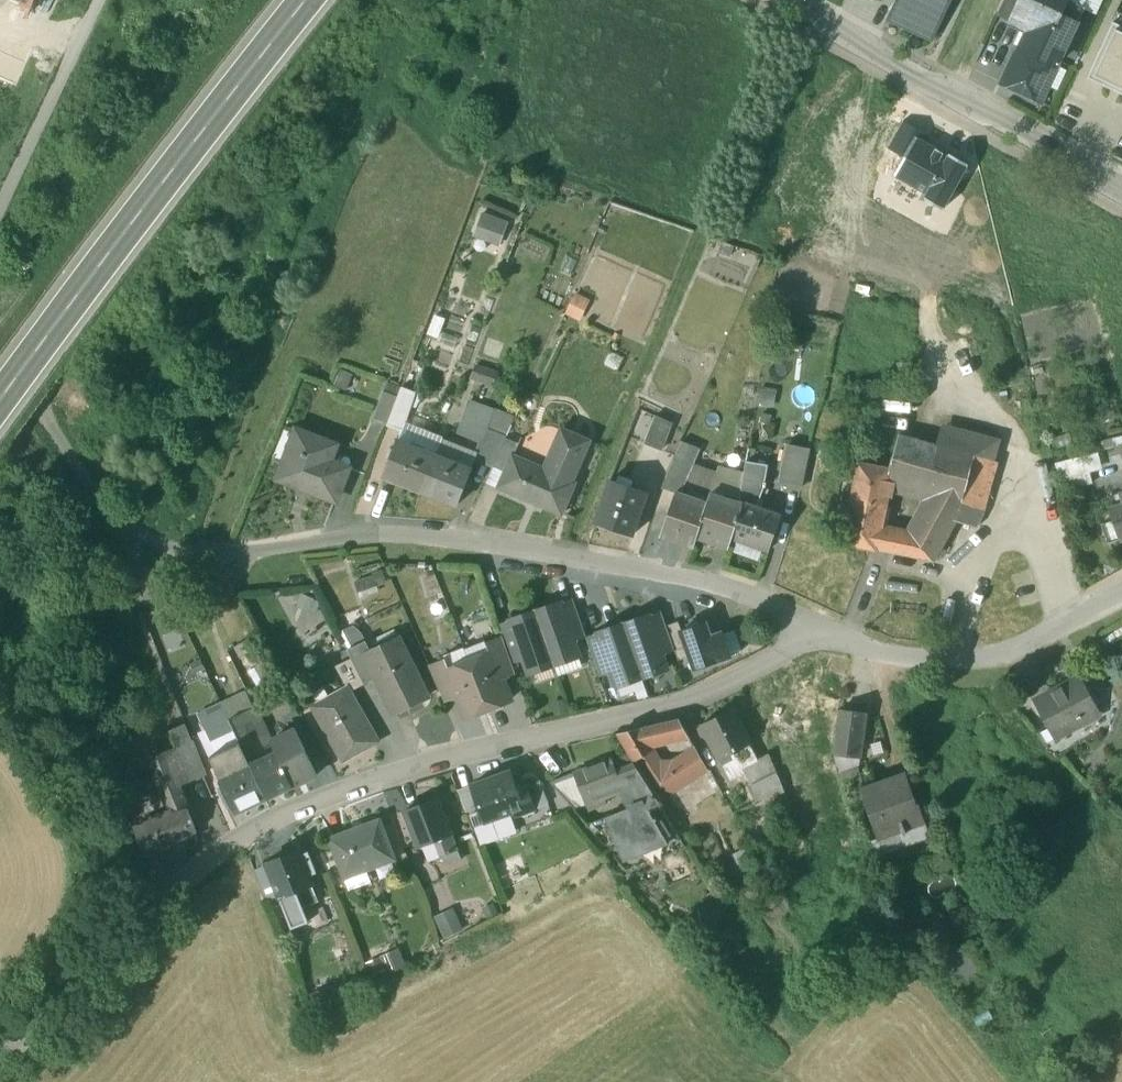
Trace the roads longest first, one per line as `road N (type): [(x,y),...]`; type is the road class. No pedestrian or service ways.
road 1 (residential): [(173,909),(266,839),(346,805),(453,767),(692,715),(765,682),(820,636)]
road 2 (residential): [(227,573),(385,541),(685,585),(820,636)]
road 3 (primary): [(0,403),(310,0)]
road 4 (unclassified): [(780,0),(1121,194)]
road 5 (track): [(0,357),(90,500),(140,536),(227,573)]
road 6 (residential): [(820,636),(862,655),(955,671),(1010,663),(1121,611)]
road 7 (track): [(4,1081),(110,989),(173,909)]
road 8 (track): [(0,197),(94,0)]

